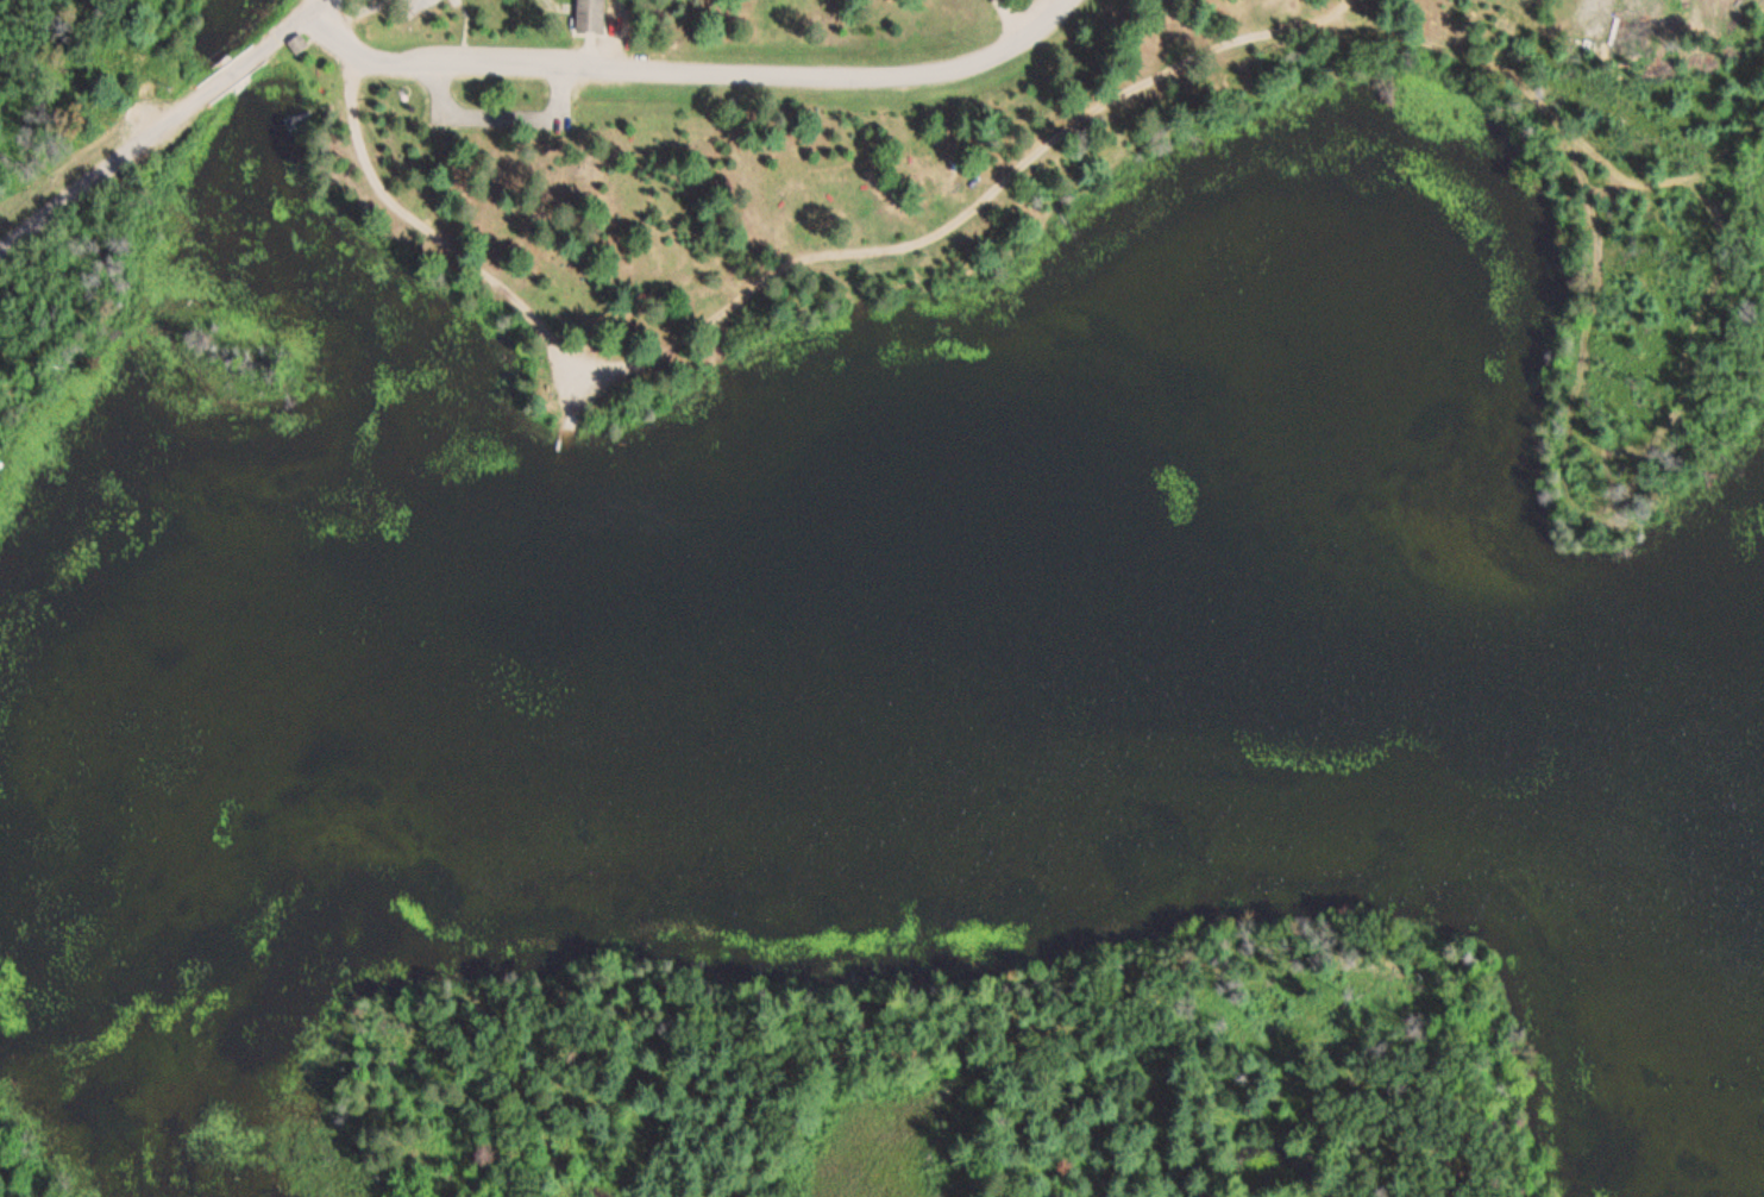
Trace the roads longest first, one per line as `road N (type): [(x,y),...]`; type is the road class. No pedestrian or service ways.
road 1 (residential): [(0,245),(301,15)]

